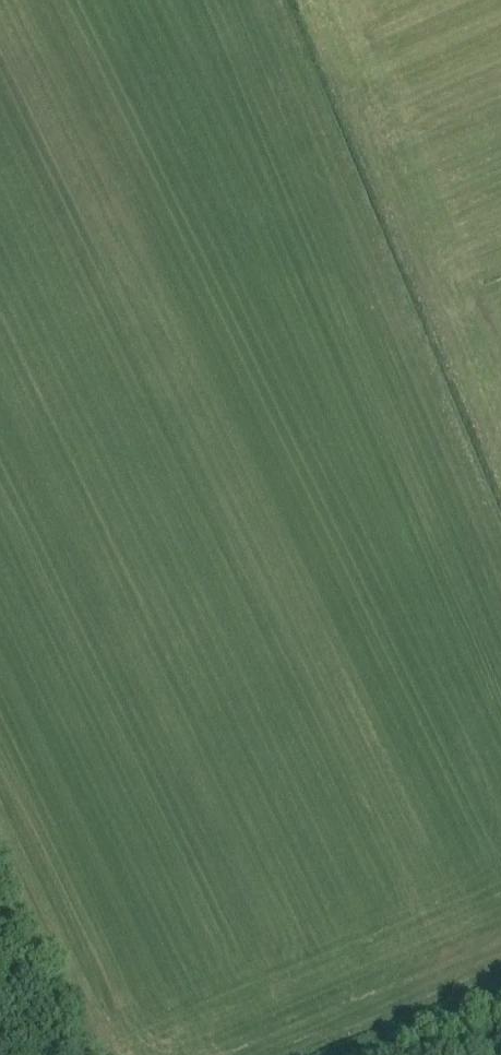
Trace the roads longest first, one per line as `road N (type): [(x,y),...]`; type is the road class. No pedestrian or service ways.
road 1 (track): [(500,993),(348,1054)]

